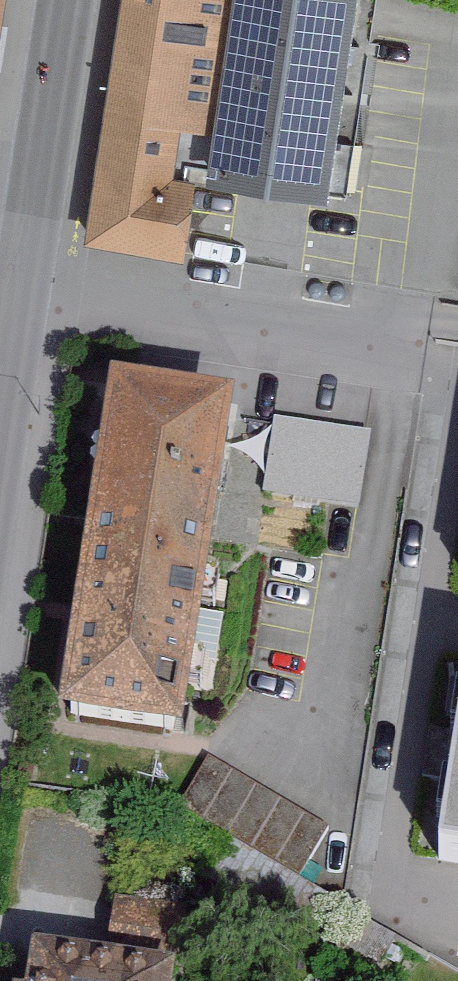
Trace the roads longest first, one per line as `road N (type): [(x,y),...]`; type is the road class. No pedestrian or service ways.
road 1 (tertiary): [(64,0),(0,434)]

